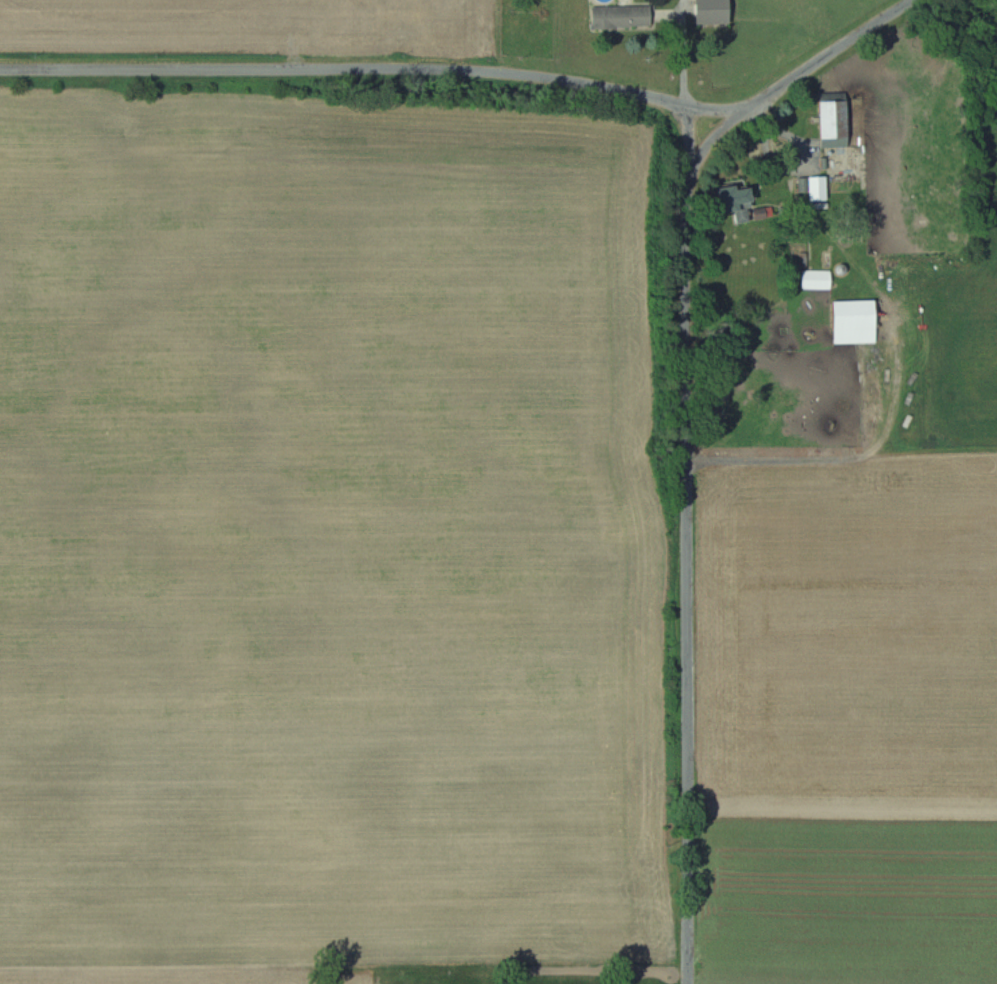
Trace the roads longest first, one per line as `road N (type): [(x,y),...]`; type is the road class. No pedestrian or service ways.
road 1 (residential): [(695,164),(687,983)]
road 2 (residential): [(0,70),(518,75),(682,104),(695,164)]
road 3 (residential): [(917,0),(756,103),(695,164)]

